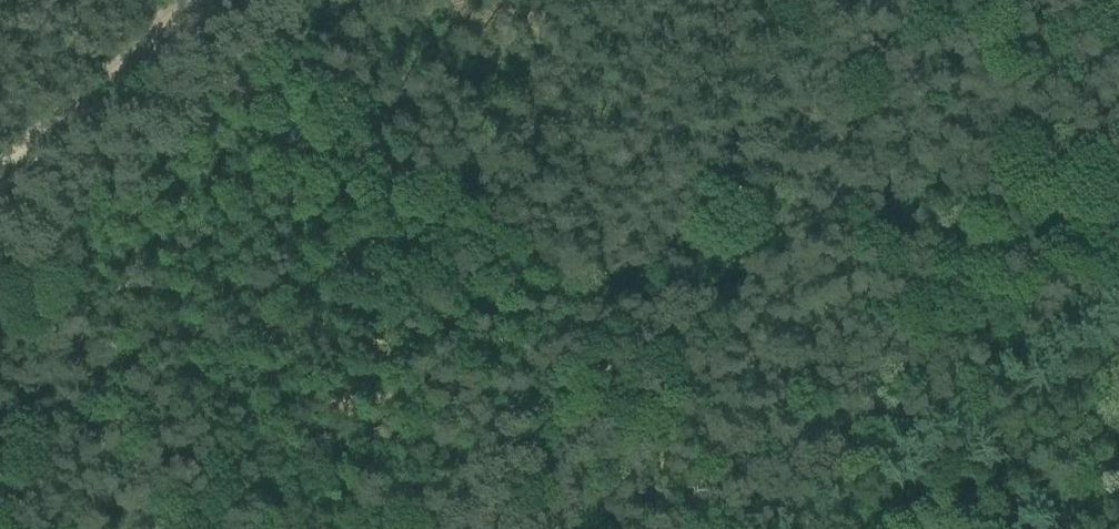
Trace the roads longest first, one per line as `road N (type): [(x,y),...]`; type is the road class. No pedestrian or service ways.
road 1 (track): [(0,166),(198,0)]

